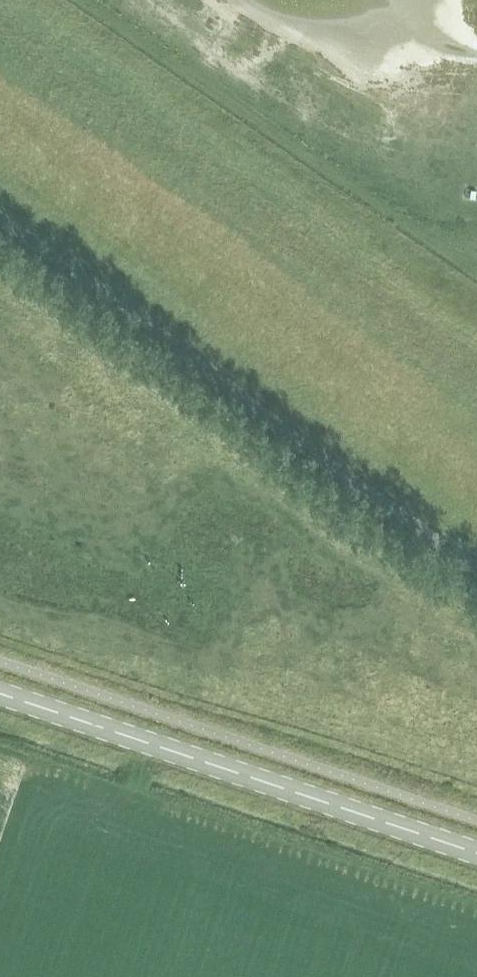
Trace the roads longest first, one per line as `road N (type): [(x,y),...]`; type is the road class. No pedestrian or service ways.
road 1 (unclassified): [(476,562),(0,224)]
road 2 (secondary): [(476,853),(0,693)]

